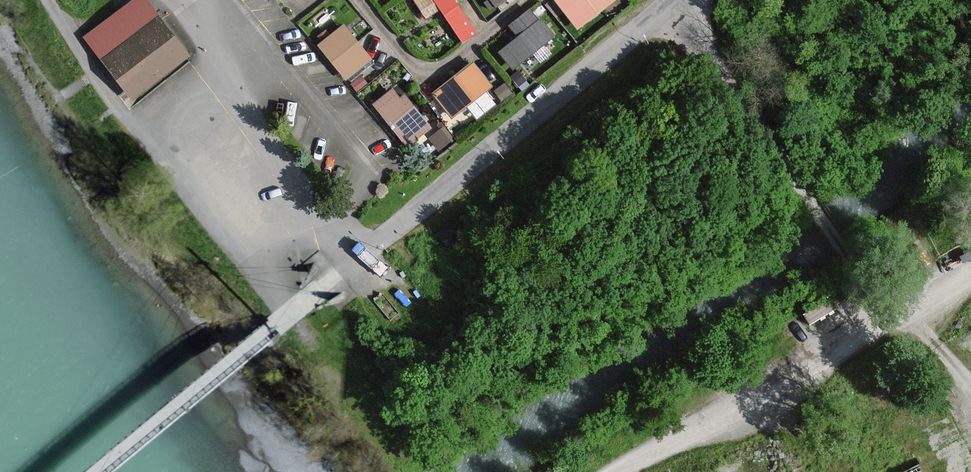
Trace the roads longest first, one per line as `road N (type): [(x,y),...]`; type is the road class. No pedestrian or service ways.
road 1 (unclassified): [(288,314),(677,0)]
road 2 (track): [(970,268),(626,471)]
road 3 (track): [(675,1),(883,318)]
road 4 (residential): [(357,0),(424,70),(443,69),(531,0)]

